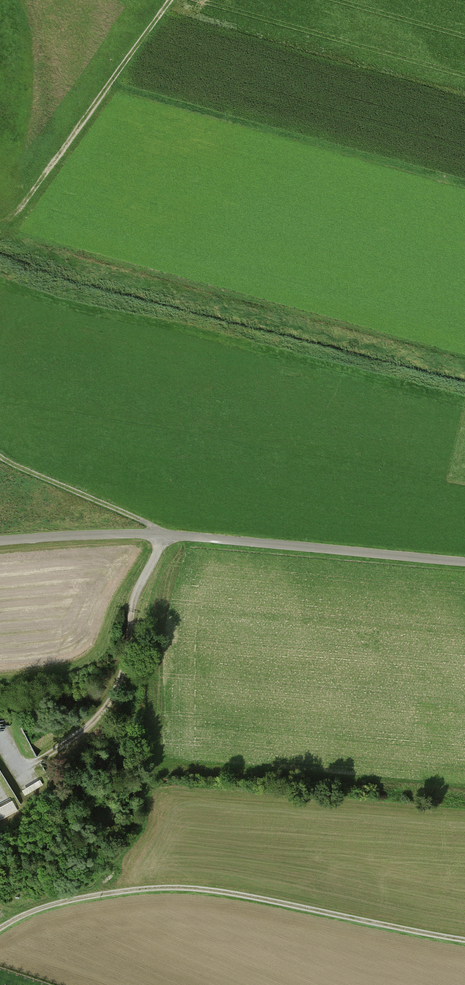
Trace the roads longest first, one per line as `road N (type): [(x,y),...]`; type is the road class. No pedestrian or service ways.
road 1 (track): [(0,457),(163,537),(133,598),(121,677),(106,712),(70,744),(18,772),(0,735)]
road 2 (track): [(464,937),(221,892),(162,891),(40,913),(0,933)]
road 3 (track): [(464,562),(163,537),(0,542)]
road 4 (track): [(174,0),(11,219)]

